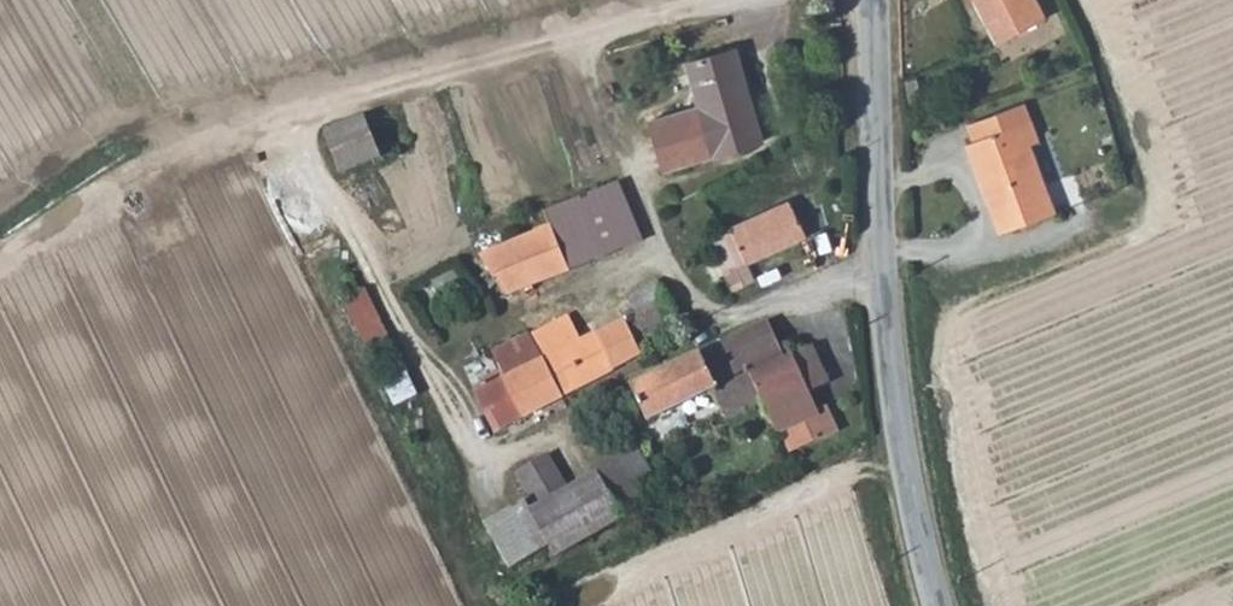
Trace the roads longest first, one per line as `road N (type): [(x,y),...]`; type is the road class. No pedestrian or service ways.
road 1 (track): [(0,268),(219,128),(350,72),(698,0)]
road 2 (unclassified): [(938,605),(915,533),(883,312),(872,0)]

